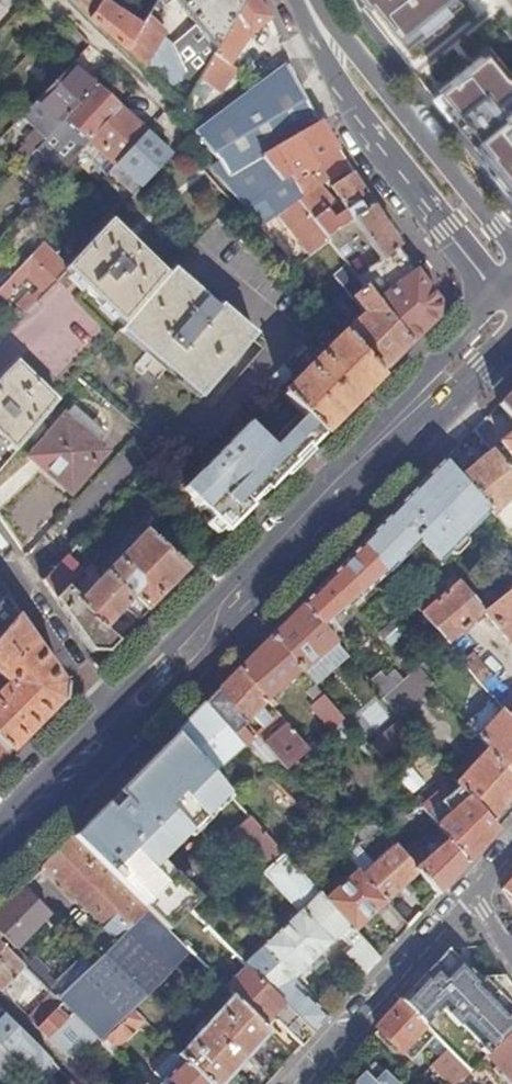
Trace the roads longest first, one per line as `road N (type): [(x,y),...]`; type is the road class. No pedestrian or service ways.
road 1 (tertiary): [(305,1),(371,126),(449,226),(511,285)]
road 2 (tertiary): [(511,264),(495,226),(360,57),(305,1)]
road 3 (primary): [(219,617),(416,408)]
road 4 (unclassified): [(296,1083),(468,893)]
road 5 (residential): [(106,705),(0,553)]
road 6 (primary): [(0,854),(126,735)]
road 7 (track): [(183,121),(64,0)]
road 8 (primary): [(126,735),(213,652),(219,617)]
road 9 (primary): [(106,705),(0,813)]
road 10 (primary): [(511,304),(494,306),(464,334),(433,370),(416,408)]
road 11 (primary): [(219,617),(186,626),(106,705)]
road 12 (primary): [(416,408),(455,393),(511,339)]

